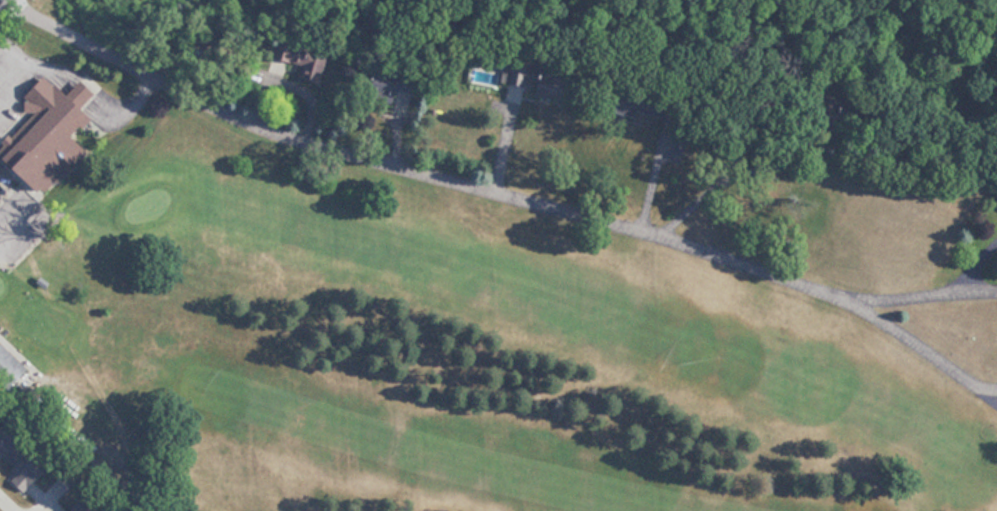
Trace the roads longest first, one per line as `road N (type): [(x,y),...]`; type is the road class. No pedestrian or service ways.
road 1 (residential): [(29,0),(224,104),(645,222),(859,293)]
road 2 (residential): [(996,284),(859,293),(996,383)]

